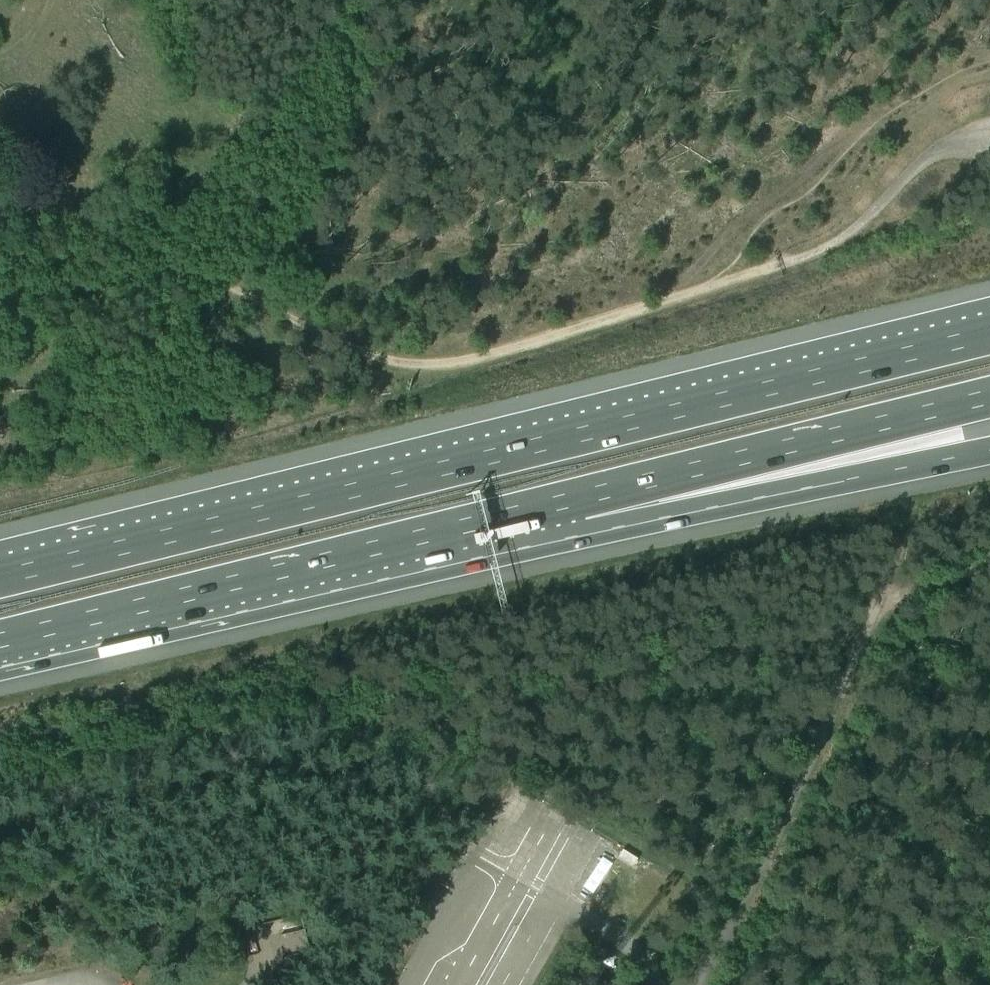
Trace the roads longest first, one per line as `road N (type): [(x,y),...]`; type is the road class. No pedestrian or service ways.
road 1 (motorway): [(989,334),(0,577)]
road 2 (motorway): [(93,622),(989,398)]
road 3 (motorway): [(93,622),(457,566),(989,451)]
road 4 (track): [(0,150),(46,201),(376,358),(471,358),(704,288)]
road 5 (unclassified): [(698,984),(816,752),(901,537)]
road 6 (track): [(901,537),(989,258)]
road 7 (track): [(789,260),(852,230),(935,150),(989,133)]

